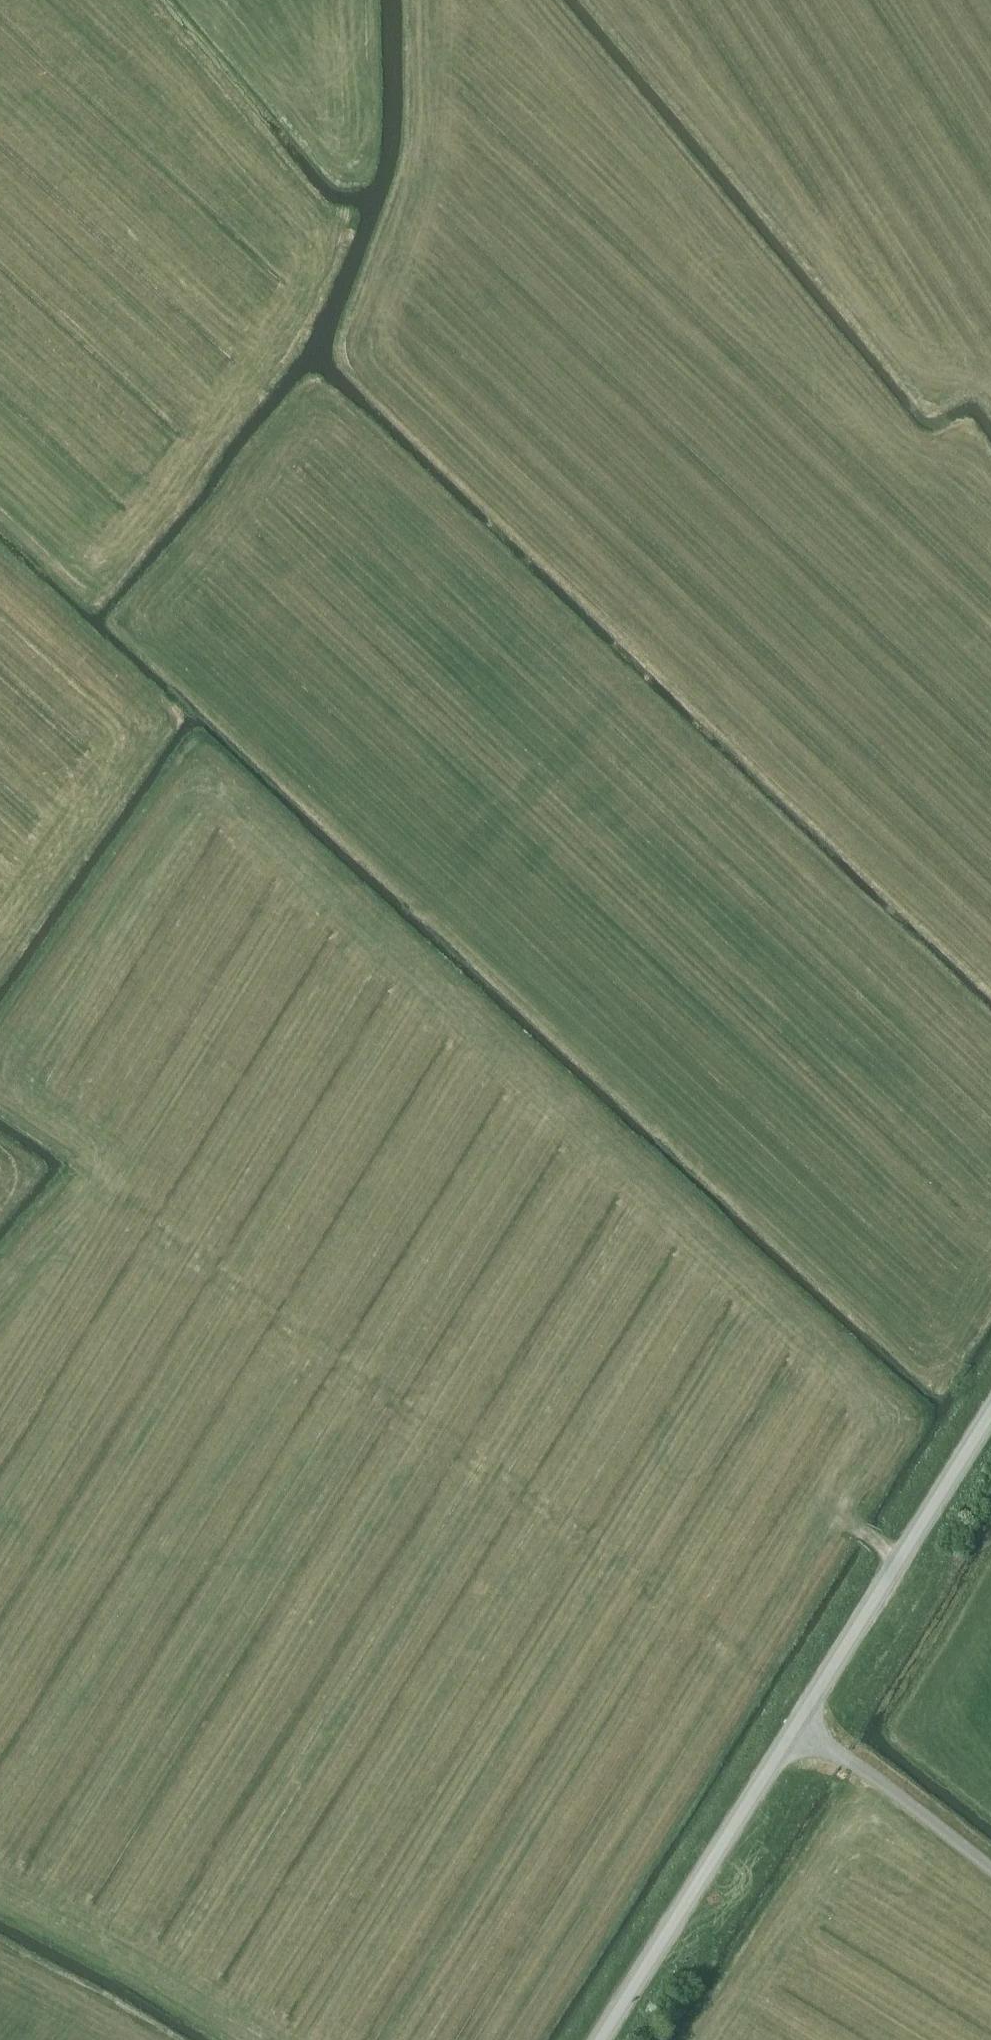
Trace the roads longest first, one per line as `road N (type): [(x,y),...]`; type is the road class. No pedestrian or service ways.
road 1 (tertiary): [(794,1735),(990,1412)]
road 2 (tertiary): [(601,2039),(794,1735)]
road 3 (unclassified): [(990,1871),(794,1735)]

